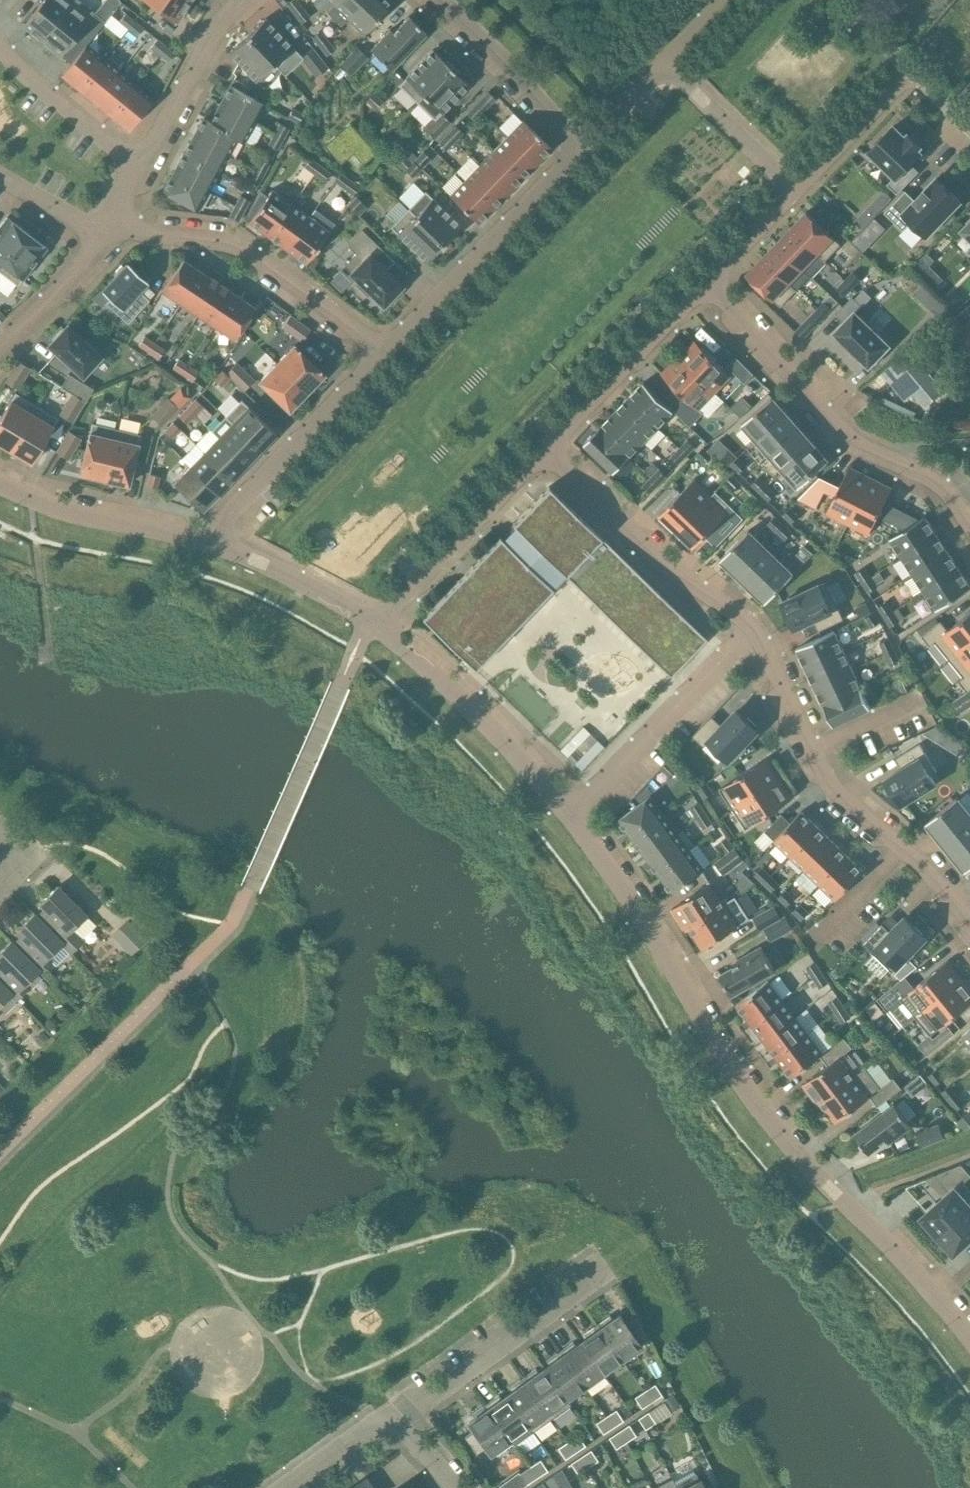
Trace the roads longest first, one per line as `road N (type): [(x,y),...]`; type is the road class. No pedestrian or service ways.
road 1 (residential): [(372,622),(494,732),(571,816),(636,907),(736,1073),(841,1201),(969,1336)]
road 2 (residential): [(969,920),(927,869),(833,787),(751,624),(654,556),(546,450)]
road 3 (residential): [(582,147),(665,63),(800,188),(708,283)]
road 4 (residential): [(969,523),(938,482),(852,441),(708,283)]
road 5 (residential): [(111,228),(229,242),(383,352)]
road 6 (residential): [(383,352),(582,147)]
road 7 (residential): [(389,1418),(601,1267)]
road 8 (residential): [(211,542),(224,517),(383,352)]
road 9 (residential): [(546,450),(372,622)]
road 10 (residential): [(708,283),(546,450)]
road 11 (residential): [(0,482),(75,514),(211,542)]
road 12 (residential): [(442,0),(582,147)]
road 13 (residential): [(244,0),(226,17),(140,165)]
road 14 (residential): [(0,43),(17,67),(140,165)]
road 15 (residential): [(211,542),(372,622)]
road 16 (residential): [(111,228),(0,347)]
road 17 (residential): [(0,177),(79,221),(111,228)]

